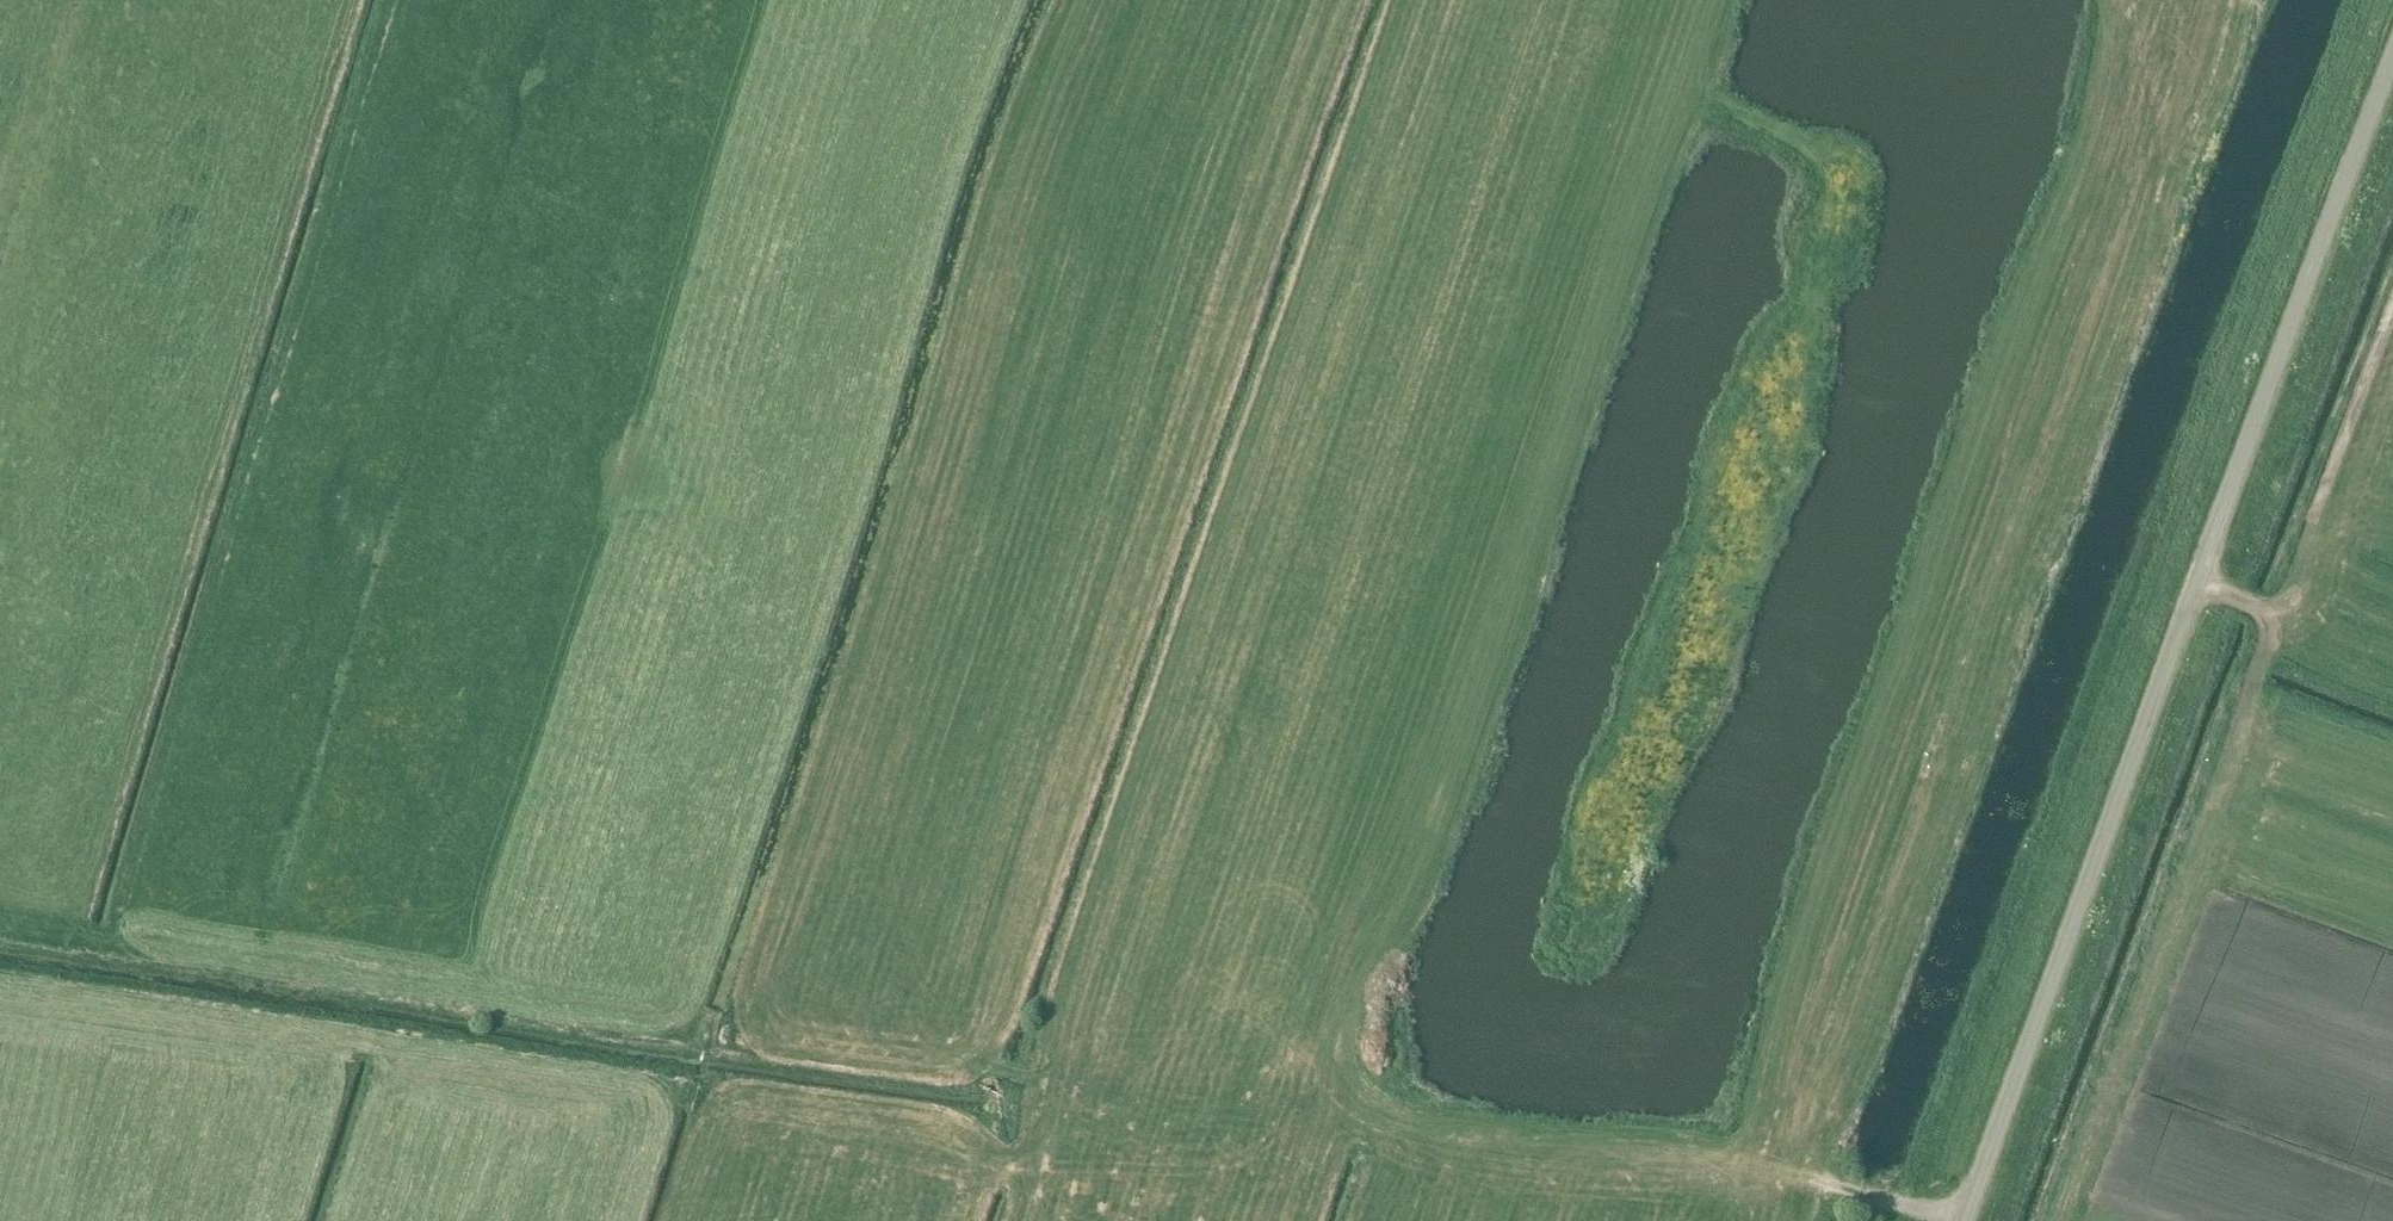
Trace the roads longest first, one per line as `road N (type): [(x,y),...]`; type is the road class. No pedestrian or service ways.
road 1 (unclassified): [(1971,1220),(2392,73)]

